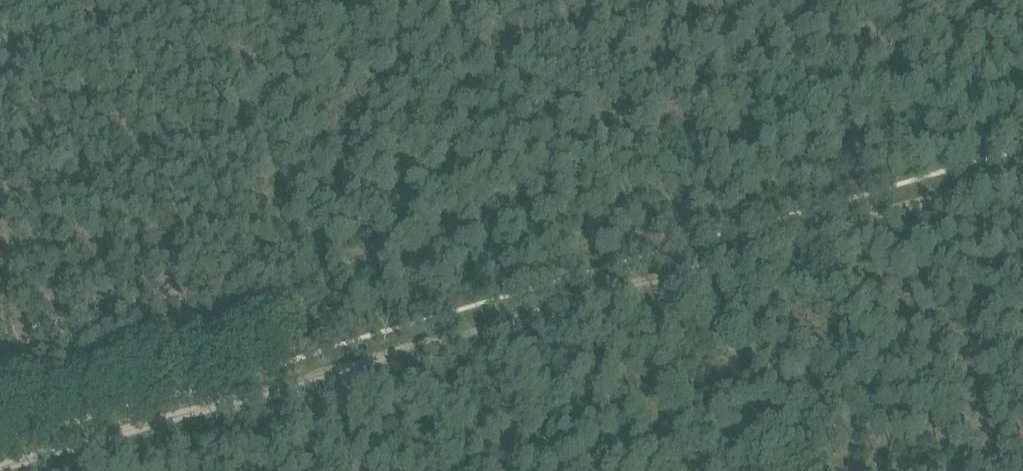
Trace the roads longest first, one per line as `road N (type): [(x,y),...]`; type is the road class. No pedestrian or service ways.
road 1 (track): [(1022,177),(397,362),(0,467)]
road 2 (track): [(25,460),(13,249),(0,167)]

